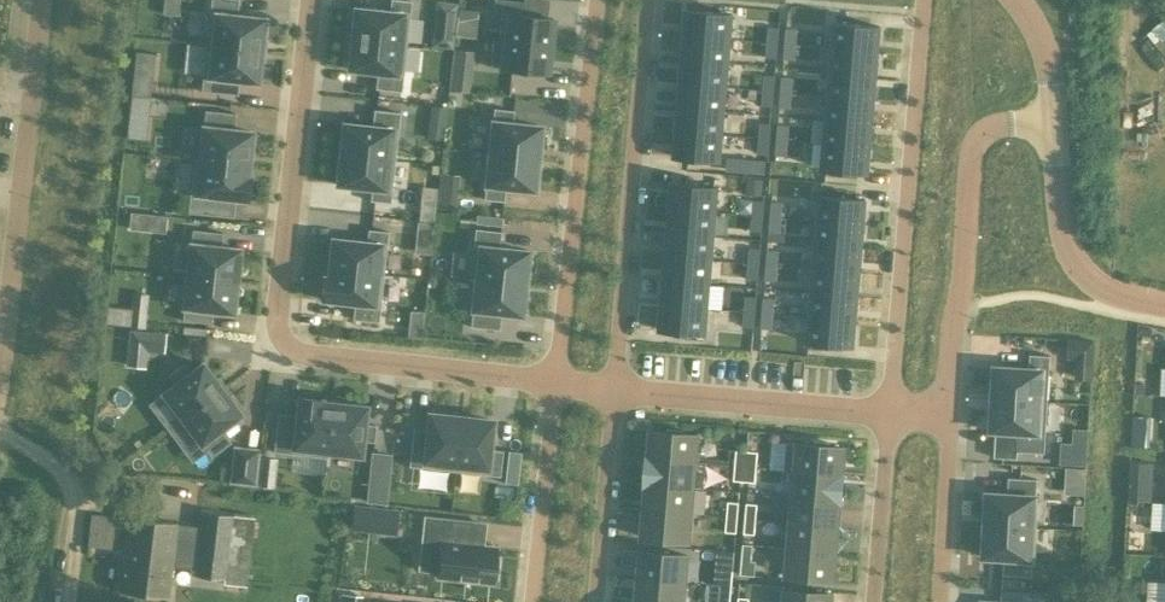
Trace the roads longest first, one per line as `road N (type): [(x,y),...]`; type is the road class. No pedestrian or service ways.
road 1 (residential): [(312,0),(276,324),(282,341),(299,354),(555,382)]
road 2 (residential): [(922,0),(886,410)]
road 3 (residential): [(648,0),(613,387)]
road 4 (residential): [(555,382),(591,0)]
road 5 (residential): [(0,374),(41,0)]
road 6 (residential): [(1052,124),(1013,123),(982,134),(968,162),(955,415)]
road 7 (residential): [(613,387),(886,410)]
road 8 (residential): [(1052,124),(1064,245),(1084,276),(1123,297),(1164,304)]
road 9 (residential): [(529,601),(555,382)]
road 10 (residential): [(613,387),(594,601)]
road 11 (residential): [(886,410),(870,601)]
road 12 (residential): [(955,415),(944,601)]
road 13 (residential): [(1020,0),(1041,37),(1052,124)]

